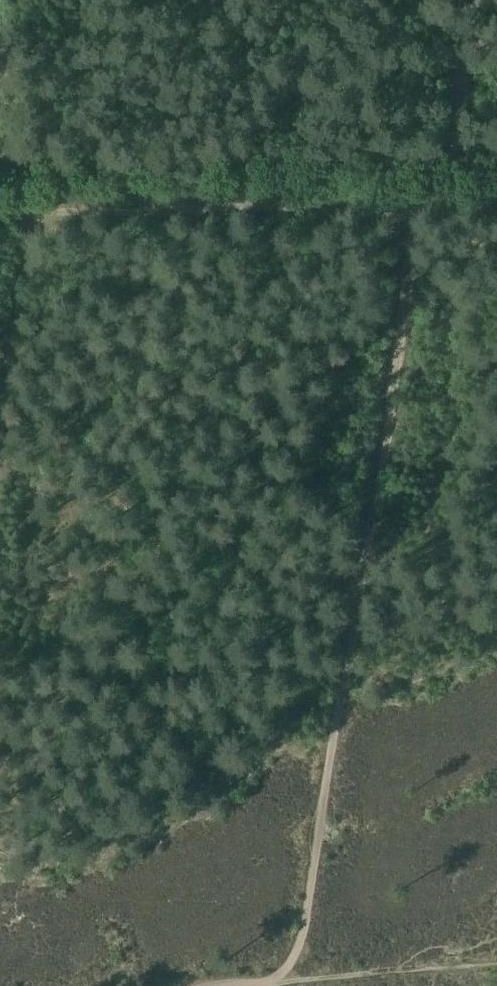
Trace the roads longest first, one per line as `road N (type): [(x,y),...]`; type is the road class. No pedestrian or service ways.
road 1 (track): [(280,981),(303,939),(418,218),(456,151),(451,0)]
road 2 (track): [(418,218),(208,193),(0,221)]
road 3 (track): [(0,442),(26,221)]
road 4 (track): [(496,964),(280,981)]

